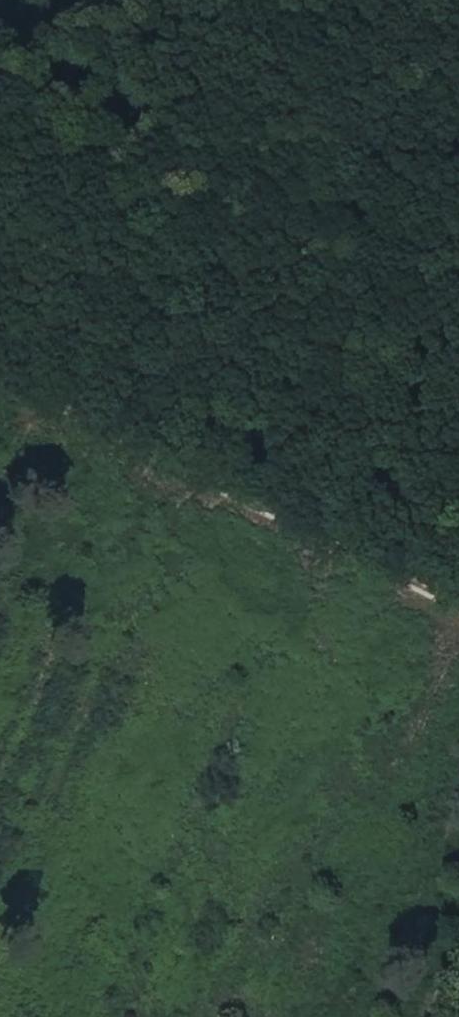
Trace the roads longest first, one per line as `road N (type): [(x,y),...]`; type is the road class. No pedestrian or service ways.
road 1 (track): [(0,366),(458,604)]

